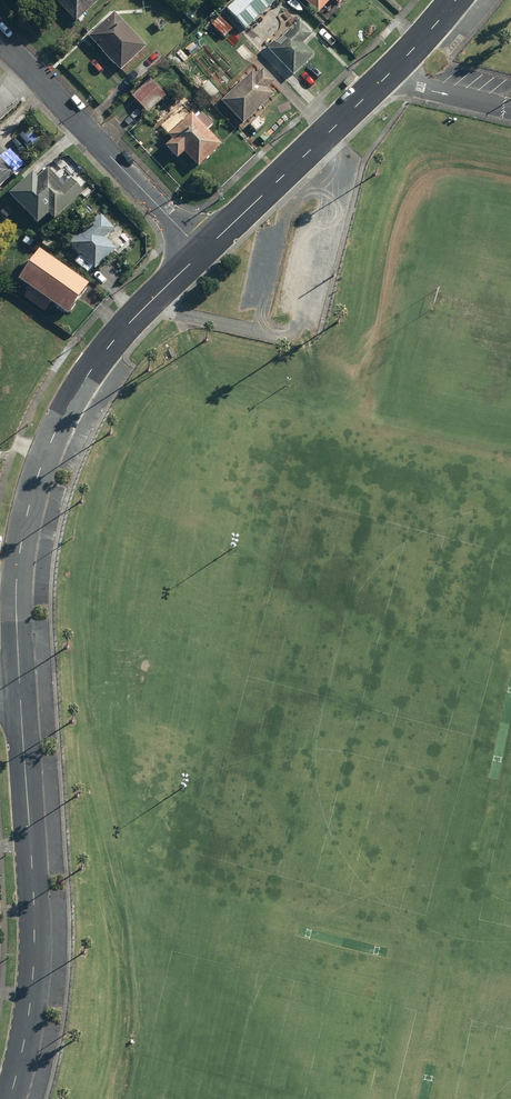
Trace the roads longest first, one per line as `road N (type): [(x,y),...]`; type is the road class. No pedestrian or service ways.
road 1 (residential): [(202,252),(107,348),(52,437),(19,553),(20,692)]
road 2 (residential): [(20,692),(36,958),(9,1098)]
road 3 (residential): [(456,0),(385,79),(202,252)]
road 4 (residential): [(0,37),(202,252)]

